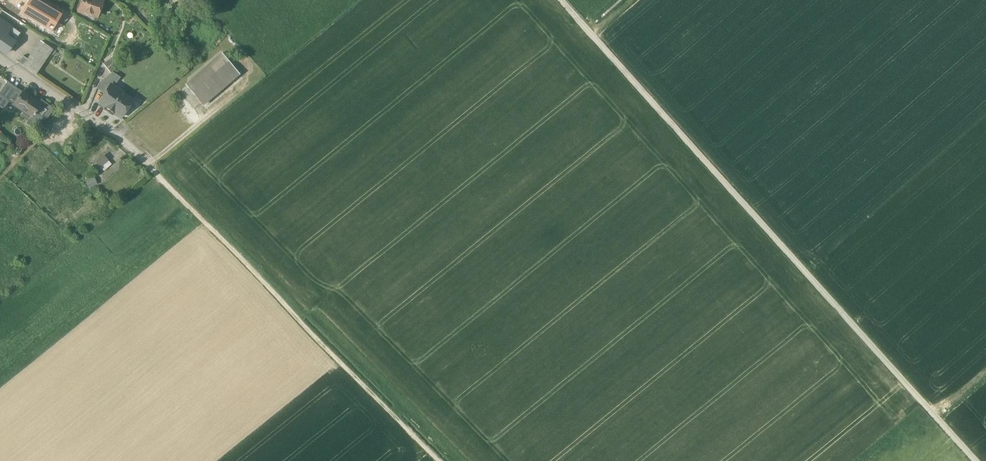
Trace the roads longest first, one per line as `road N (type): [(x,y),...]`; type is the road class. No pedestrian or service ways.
road 1 (track): [(559,0),(976,460)]
road 2 (track): [(163,182),(438,460)]
road 3 (residential): [(0,61),(135,147),(163,182)]

